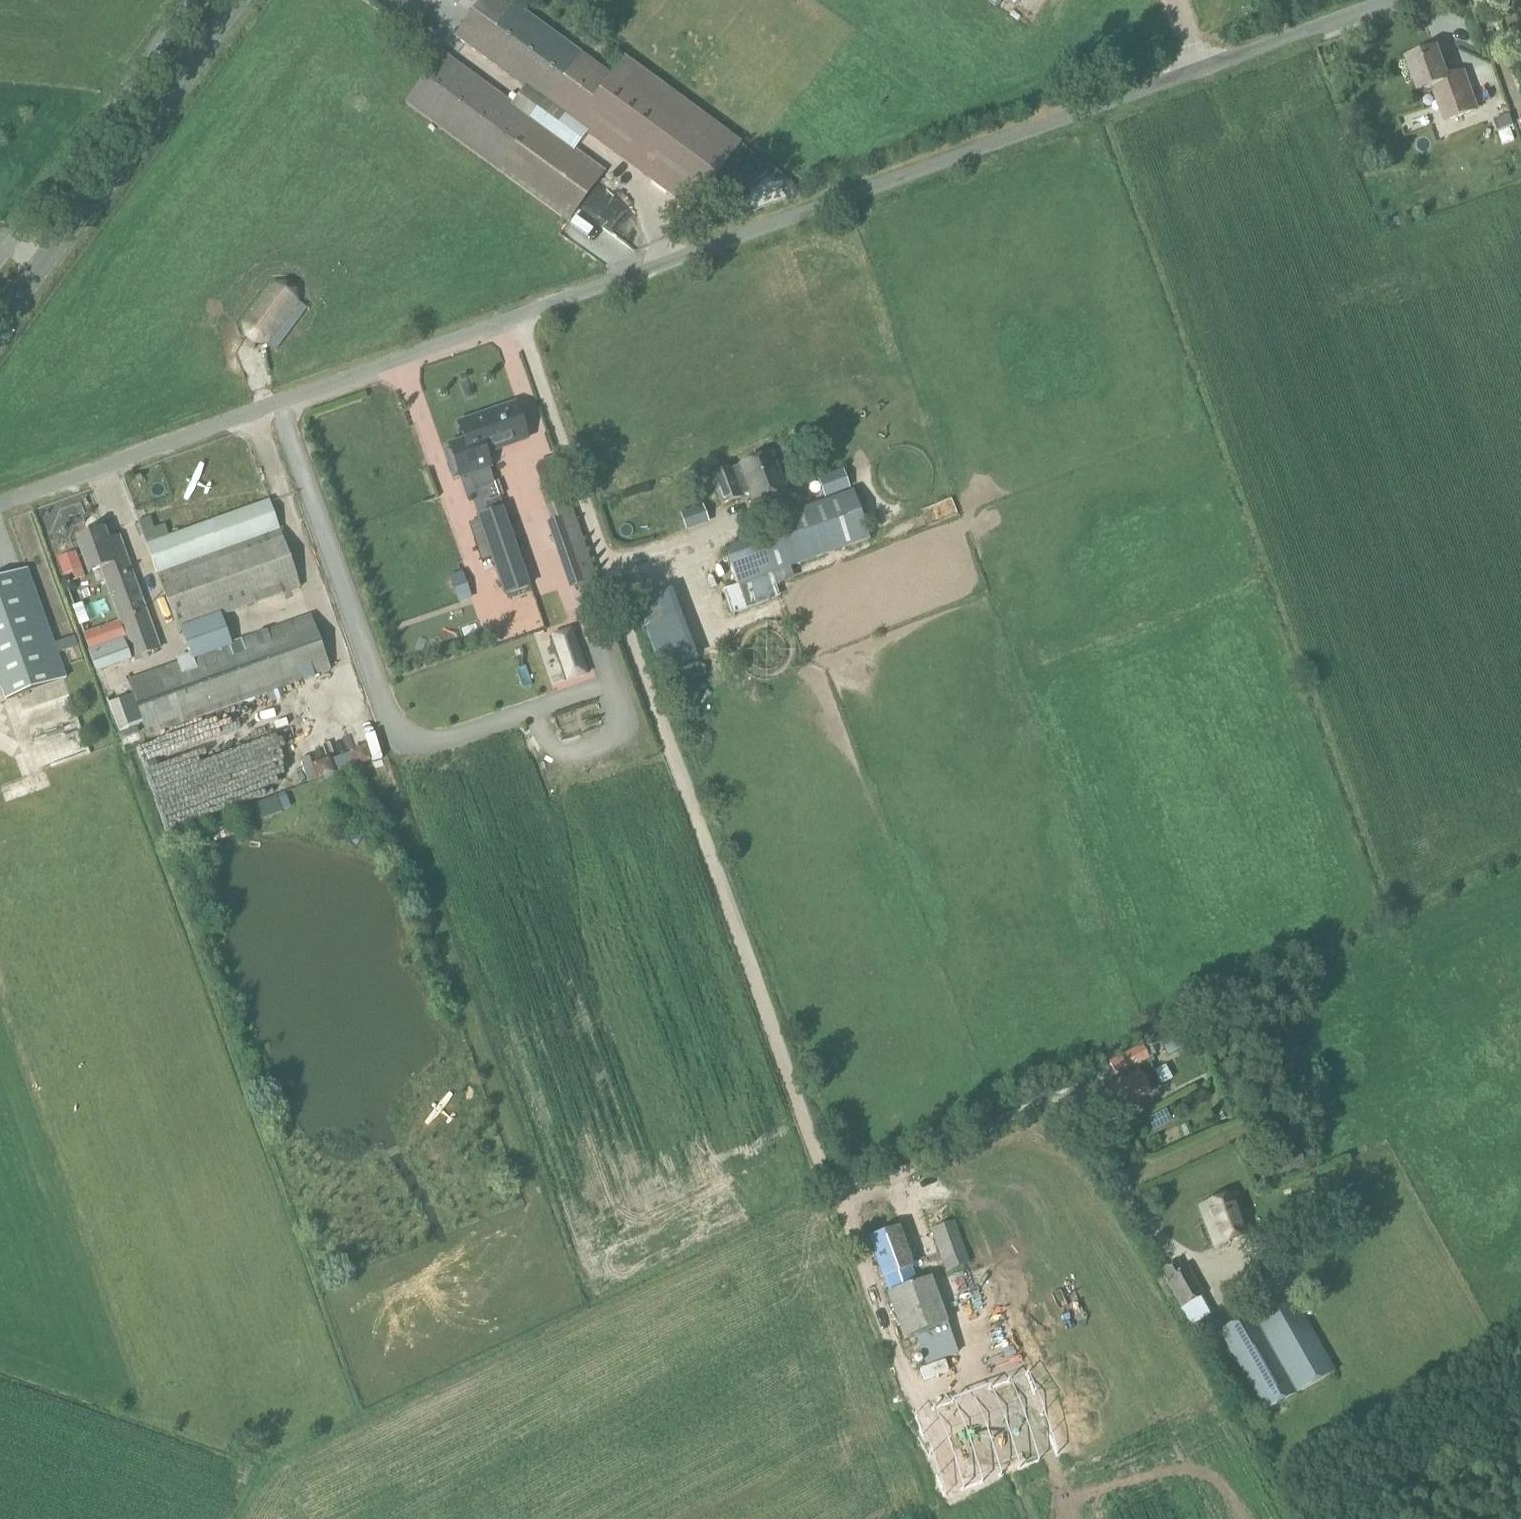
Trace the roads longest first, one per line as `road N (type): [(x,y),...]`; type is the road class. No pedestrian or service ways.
road 1 (unclassified): [(1132,1203),(1088,1128),(1063,1106),(1033,1106),(869,1196),(845,1196),(825,1169),(518,317)]
road 2 (unclassified): [(518,317),(1383,0)]
road 3 (unclassified): [(0,502),(518,317)]
road 4 (secondary): [(0,321),(236,0)]

